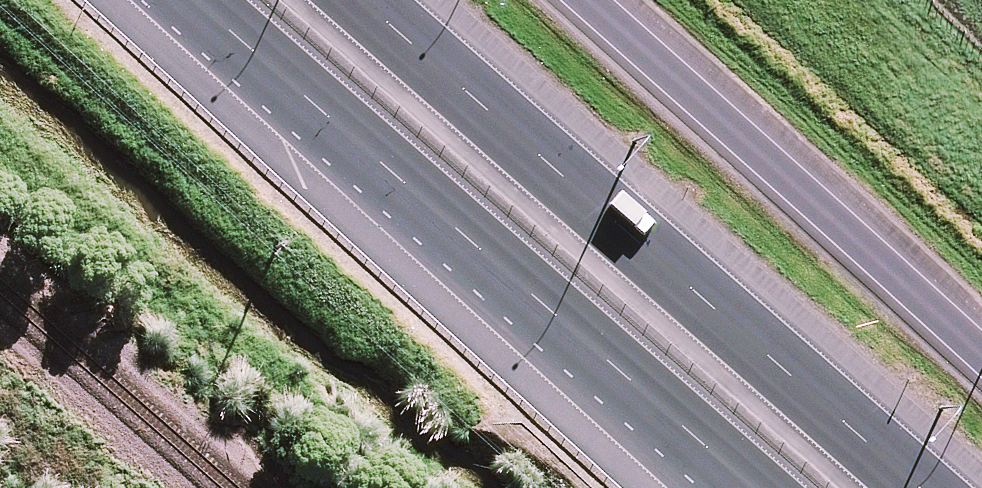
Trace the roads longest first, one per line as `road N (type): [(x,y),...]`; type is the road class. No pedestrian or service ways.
road 1 (motorway): [(761,487),(198,0)]
road 2 (motorway): [(386,0),(941,487)]
road 3 (motorway): [(707,487),(177,0)]
road 4 (motorway): [(591,0),(981,345)]

